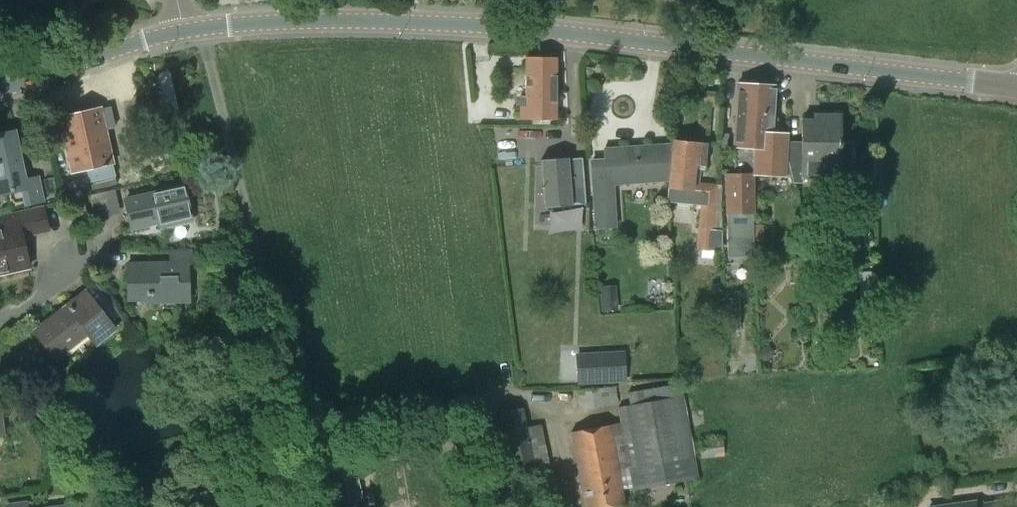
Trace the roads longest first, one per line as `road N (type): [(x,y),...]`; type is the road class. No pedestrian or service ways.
road 1 (tertiary): [(1016,88),(610,38),(414,23),(200,30)]
road 2 (unclassified): [(521,397),(358,425),(311,417),(200,30)]
road 3 (tertiary): [(187,31),(0,86)]

